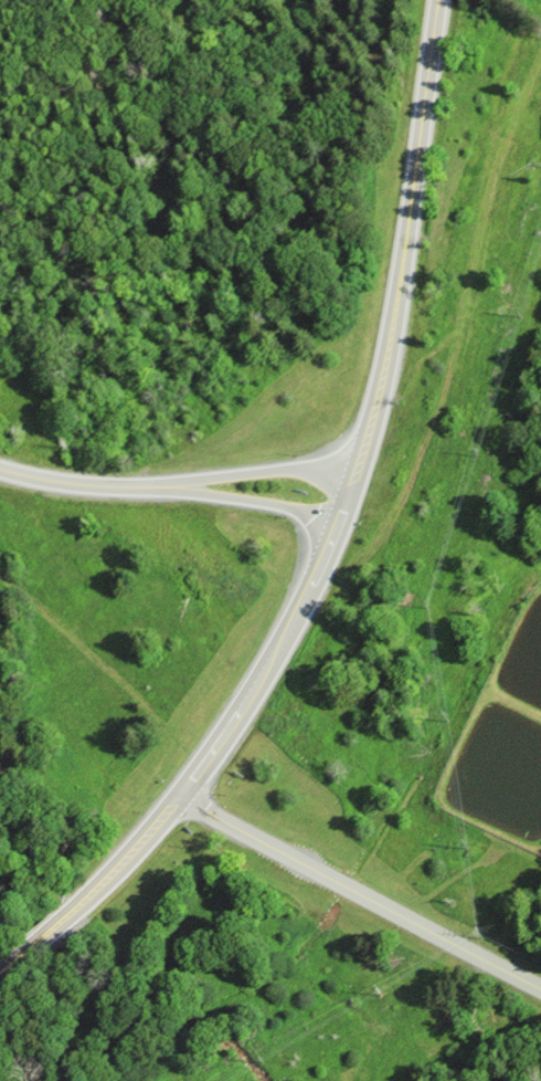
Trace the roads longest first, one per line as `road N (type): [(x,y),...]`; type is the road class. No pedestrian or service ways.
road 1 (secondary): [(0,968),(92,892),(182,791),(293,618),(356,466)]
road 2 (secondary): [(356,466),(386,353),(436,0)]
road 3 (residential): [(540,986),(291,858),(182,791)]
road 4 (residential): [(188,484),(94,485),(0,468)]
road 5 (residential): [(356,466),(188,484)]
road 6 (residential): [(188,484),(278,503),(327,537)]

